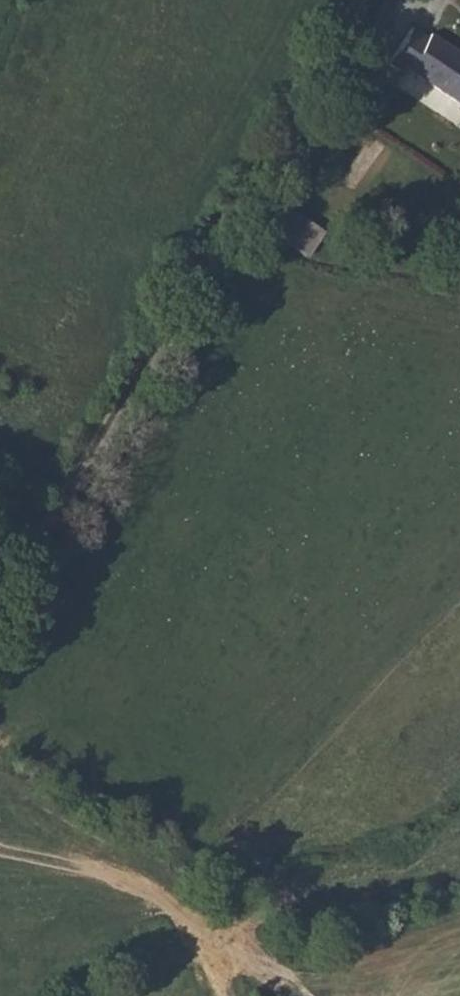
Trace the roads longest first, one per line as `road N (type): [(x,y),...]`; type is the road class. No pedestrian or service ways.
road 1 (track): [(0,602),(141,377),(360,0)]
road 2 (track): [(0,844),(132,881),(186,907),(235,995)]

